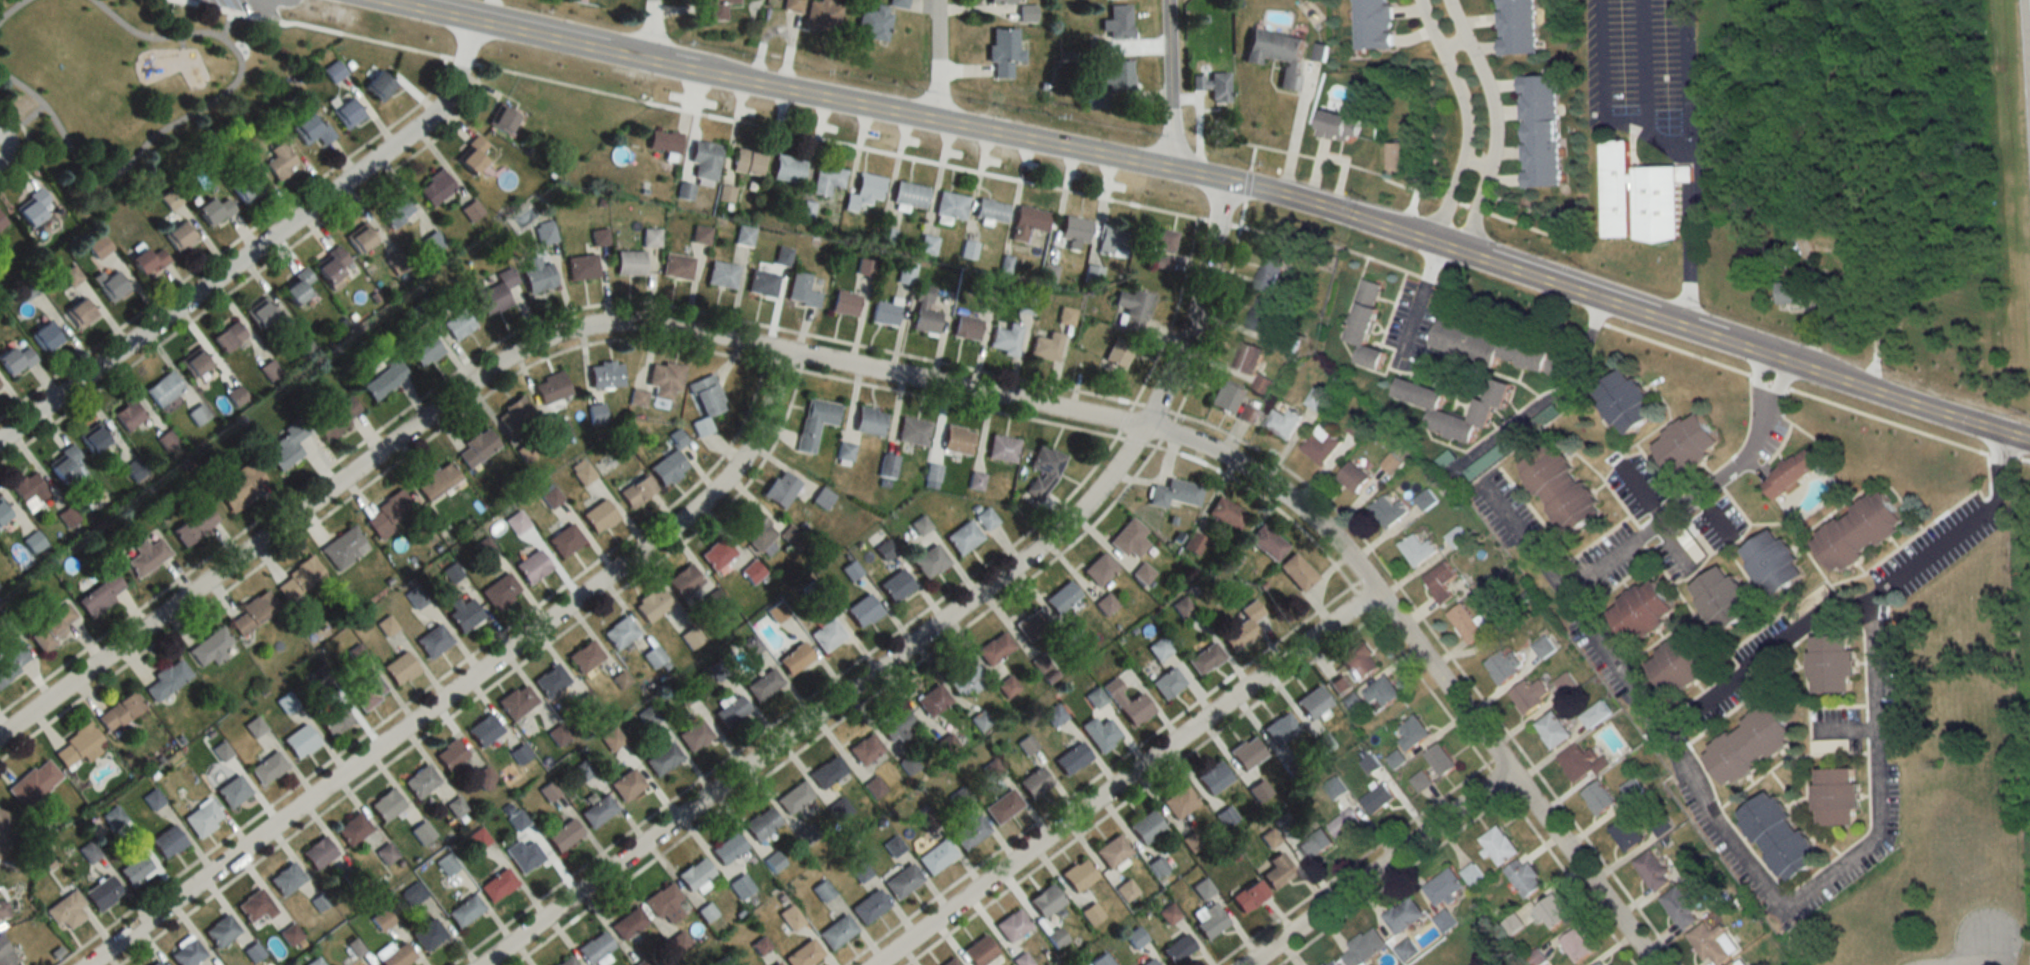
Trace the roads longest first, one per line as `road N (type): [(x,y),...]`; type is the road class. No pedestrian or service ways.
road 1 (tertiary): [(380,0),(1333,207),(2029,440)]
road 2 (residential): [(0,744),(492,370),(571,330),(657,328),(1146,423)]
road 3 (residential): [(485,964),(1084,510),(1179,360),(1228,180)]
road 4 (residential): [(89,964),(700,508),(757,438),(785,354)]
road 5 (residential): [(1656,964),(1314,514),(1251,466),(1146,423)]
road 6 (residential): [(0,441),(432,118),(475,21)]
road 7 (residential): [(872,964),(1377,588)]
road 8 (residential): [(1662,739),(1763,892),(1783,906),(1795,903),(1876,834),(1867,598)]
road 9 (residential): [(1662,739),(1985,509),(1997,429)]
road 10 (residential): [(1774,353),(1757,435),(1745,454),(1564,602)]
road 11 (residential): [(1243,964),(1508,766)]
road 12 (residential): [(1460,247),(1492,156),(1494,115),(1448,0)]
road 13 (residential): [(1418,0),(1467,120),(1464,155),(1433,238)]
road 14 (residential): [(1564,602),(1662,739)]
road 15 (residential): [(1172,167),(1167,0)]
road 16 (residential): [(1480,490),(1564,602)]
road 17 (residential): [(935,0),(936,124)]

